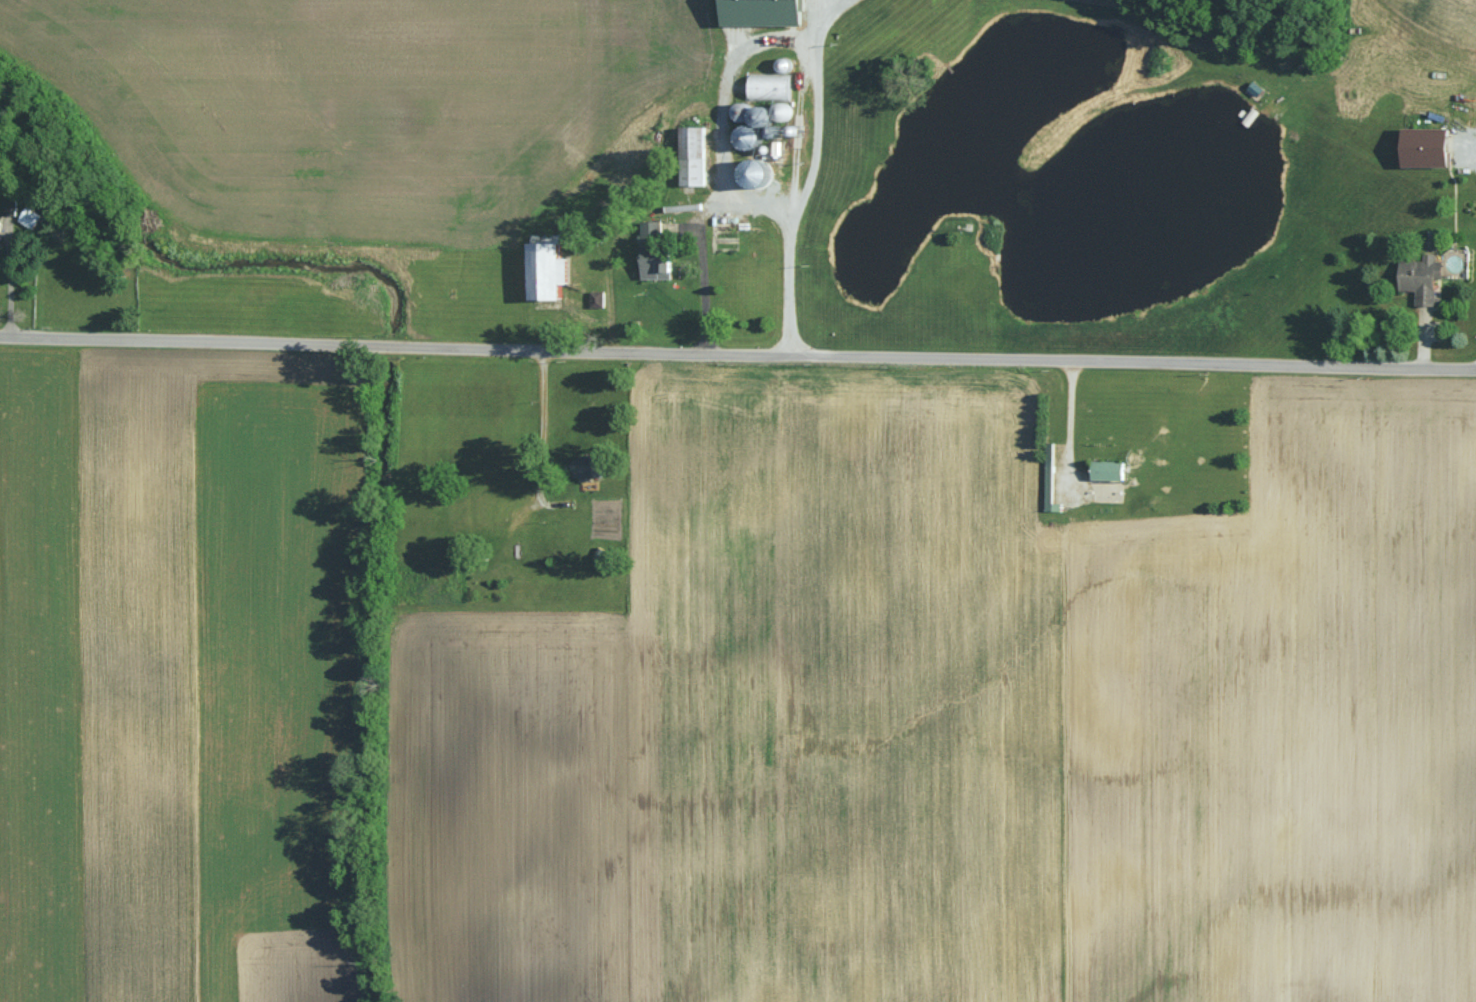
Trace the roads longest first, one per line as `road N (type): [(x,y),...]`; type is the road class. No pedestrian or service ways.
road 1 (residential): [(1475,369),(0,335)]

